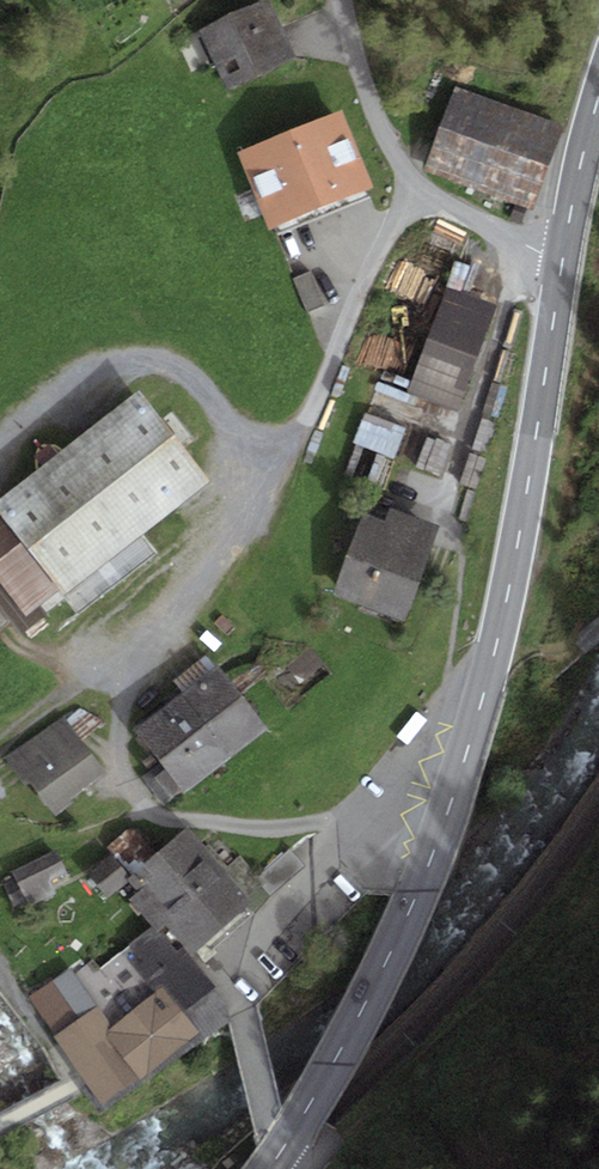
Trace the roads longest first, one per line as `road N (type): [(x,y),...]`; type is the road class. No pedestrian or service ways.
road 1 (secondary): [(561,258),(513,570),(435,854),(352,1044),(278,1168)]
road 2 (tertiary): [(561,258),(418,184),(383,125),(347,0)]
road 3 (secondary): [(598,111),(561,258)]

